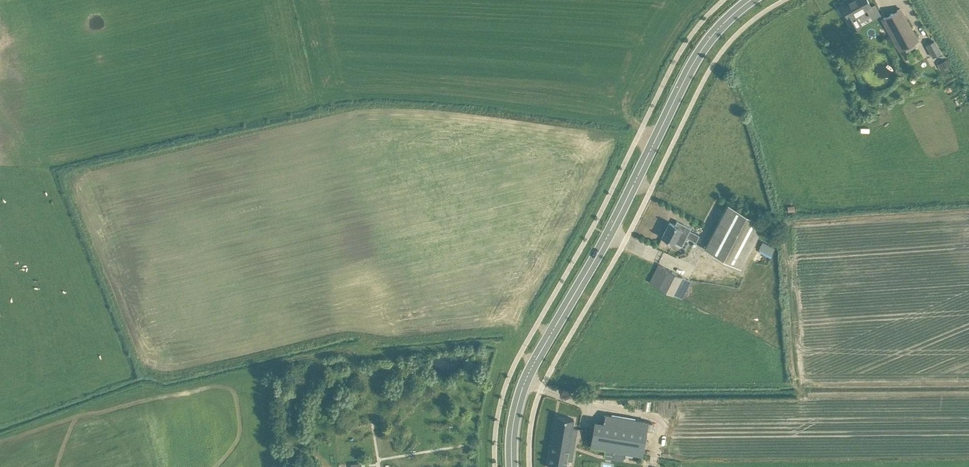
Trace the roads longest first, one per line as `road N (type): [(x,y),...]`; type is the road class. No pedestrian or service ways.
road 1 (secondary): [(511,466),(511,432),(536,360),(688,67),(748,0)]

